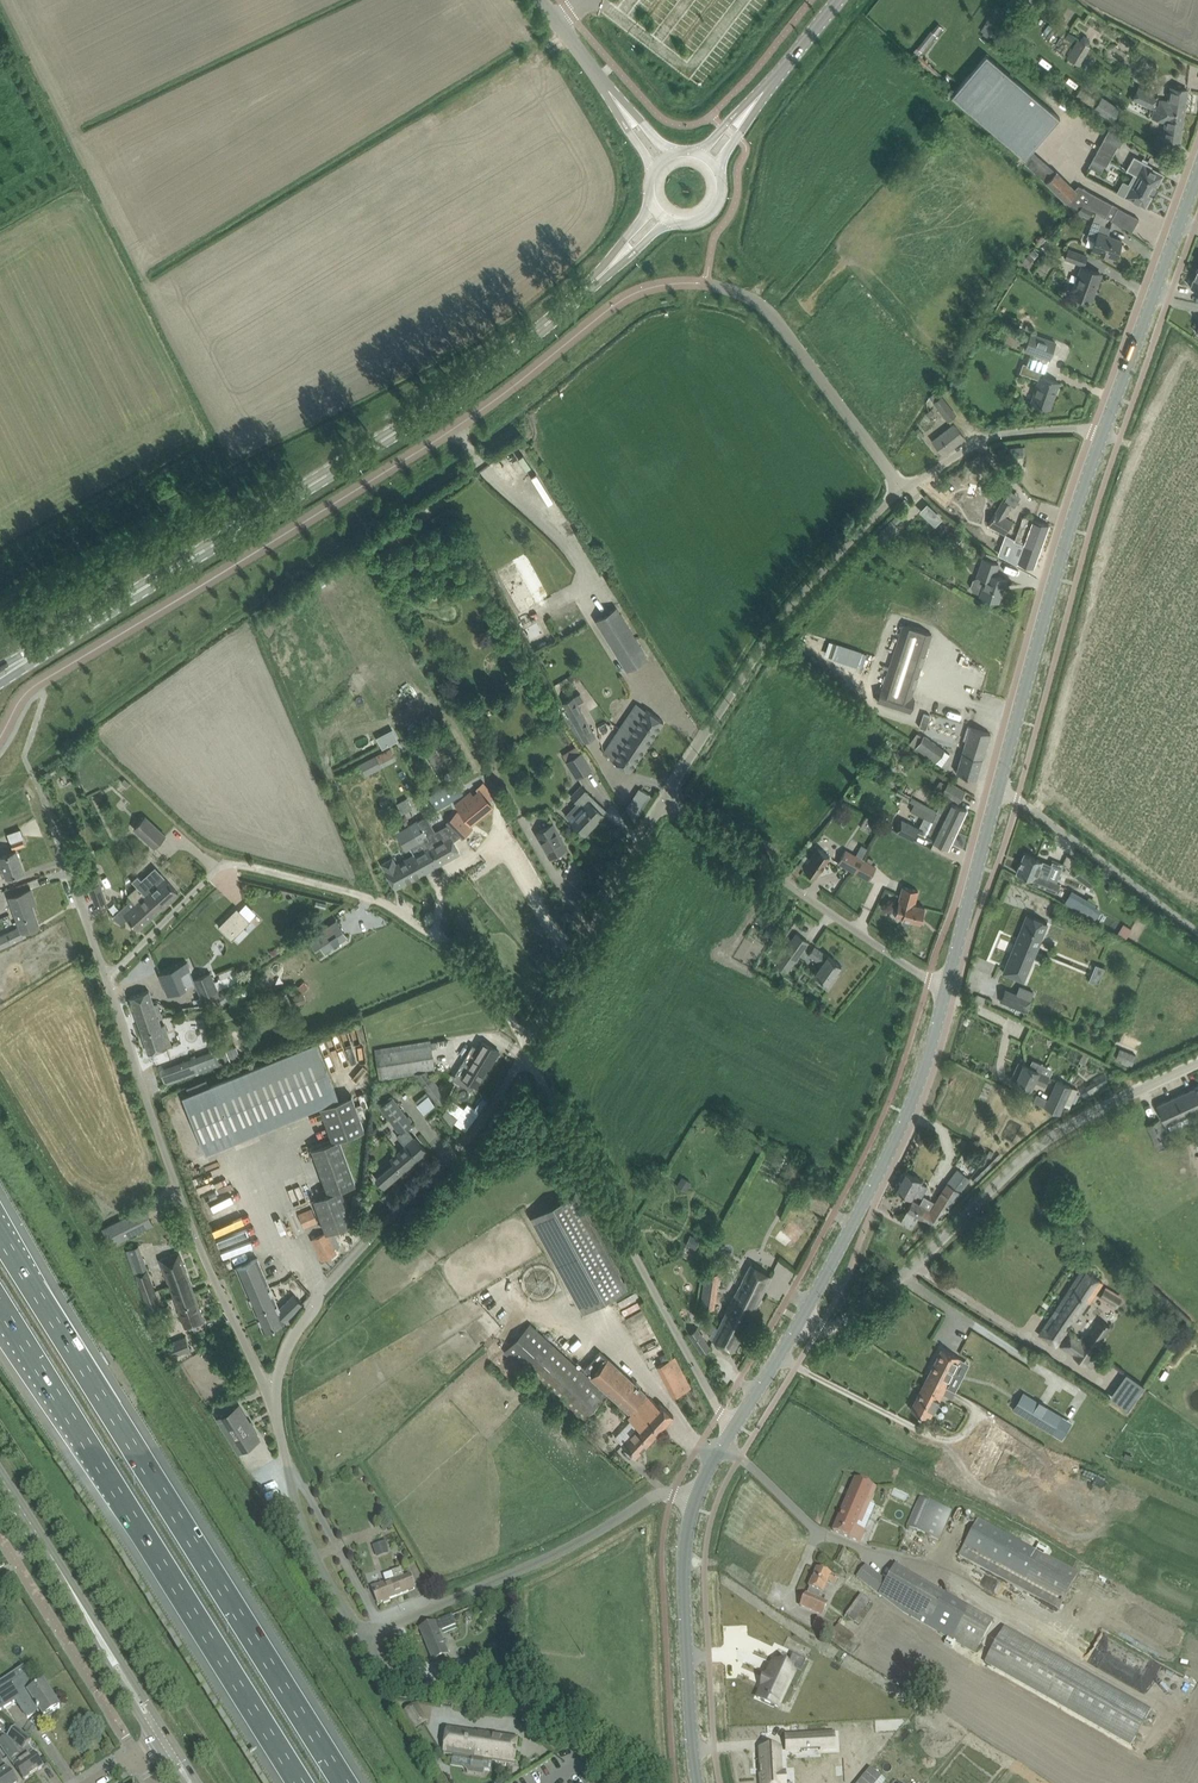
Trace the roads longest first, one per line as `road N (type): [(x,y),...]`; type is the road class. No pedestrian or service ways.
road 1 (unclassified): [(0,741),(32,688),(472,414),(620,302),(669,284),(707,283)]
road 2 (secondary): [(43,648),(456,396),(621,256)]
road 3 (motorway): [(343,1782),(0,1235)]
road 4 (motorway): [(0,1303),(302,1782)]
road 5 (unclassified): [(526,1051),(482,972),(391,908),(246,866),(216,870),(107,977)]
road 6 (unclassified): [(801,1320),(839,1326),(1045,1141),(1197,1064)]
road 7 (unclassified): [(274,1394),(179,1193),(107,977)]
road 8 (unclassified): [(274,1394),(292,1338),(327,1284),(477,1127),(526,1051)]
road 9 (unclassified): [(737,1424),(716,1404),(526,1051)]
road 10 (unclassified): [(666,799),(804,589),(902,492)]
road 11 (tertiary): [(998,793),(1104,434)]
road 12 (unclassified): [(363,1639),(574,1543),(659,1494),(693,1507)]
road 13 (tertiary): [(801,1320),(895,1140),(946,989)]
road 14 (unclassified): [(946,989),(666,799)]
road 15 (unclassified): [(624,1782),(533,1711),(403,1685),(363,1639)]
road 16 (unclassified): [(902,492),(773,316),(707,283)]
road 17 (unclassified): [(526,1051),(666,799)]
road 18 (tertiary): [(1104,434),(1197,173)]
road 19 (tertiary): [(699,1782),(686,1628),(693,1507)]
road 20 (unclassified): [(363,1639),(301,1527),(274,1394)]
road 21 (unclassified): [(1197,929),(1018,799),(998,793)]
road 22 (unclassified): [(902,492),(991,439),(1076,429),(1104,434)]
road 23 (tertiary): [(946,989),(998,793)]
road 24 (unclassified): [(107,977),(43,795)]
road 25 (secondary): [(93,1626),(0,1478)]
road 26 (secondary): [(743,117),(838,0)]
road 27 (unclassified): [(538,0),(621,109)]
road 28 (secondary): [(93,1626),(157,1742)]
road 29 (secondary): [(169,1734),(93,1626)]
road 30 (tertiary): [(737,1424),(801,1320)]

